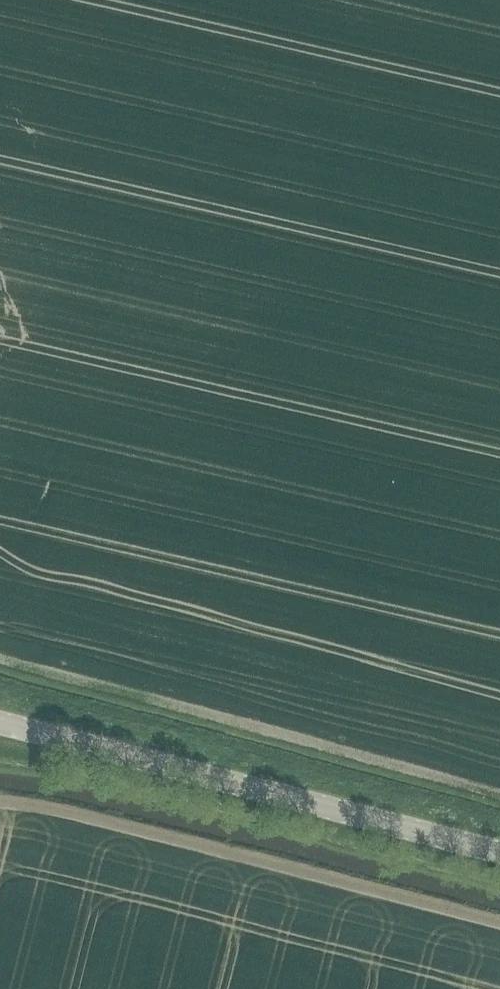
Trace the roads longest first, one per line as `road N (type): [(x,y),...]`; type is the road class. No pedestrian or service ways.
road 1 (tertiary): [(499,857),(0,726)]

